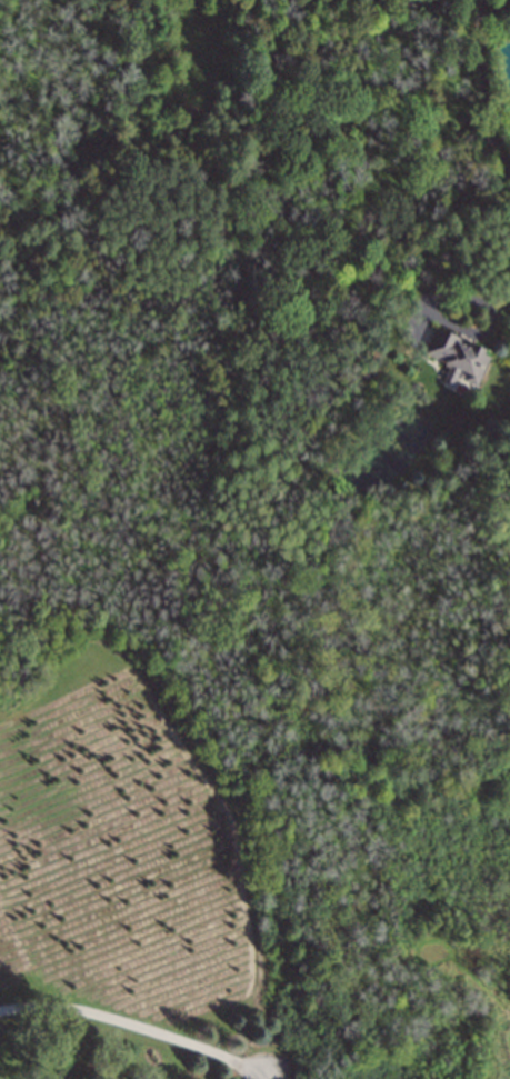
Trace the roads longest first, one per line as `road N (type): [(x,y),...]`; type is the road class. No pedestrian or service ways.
road 1 (residential): [(266,1072),(53,1007),(0,1009)]

